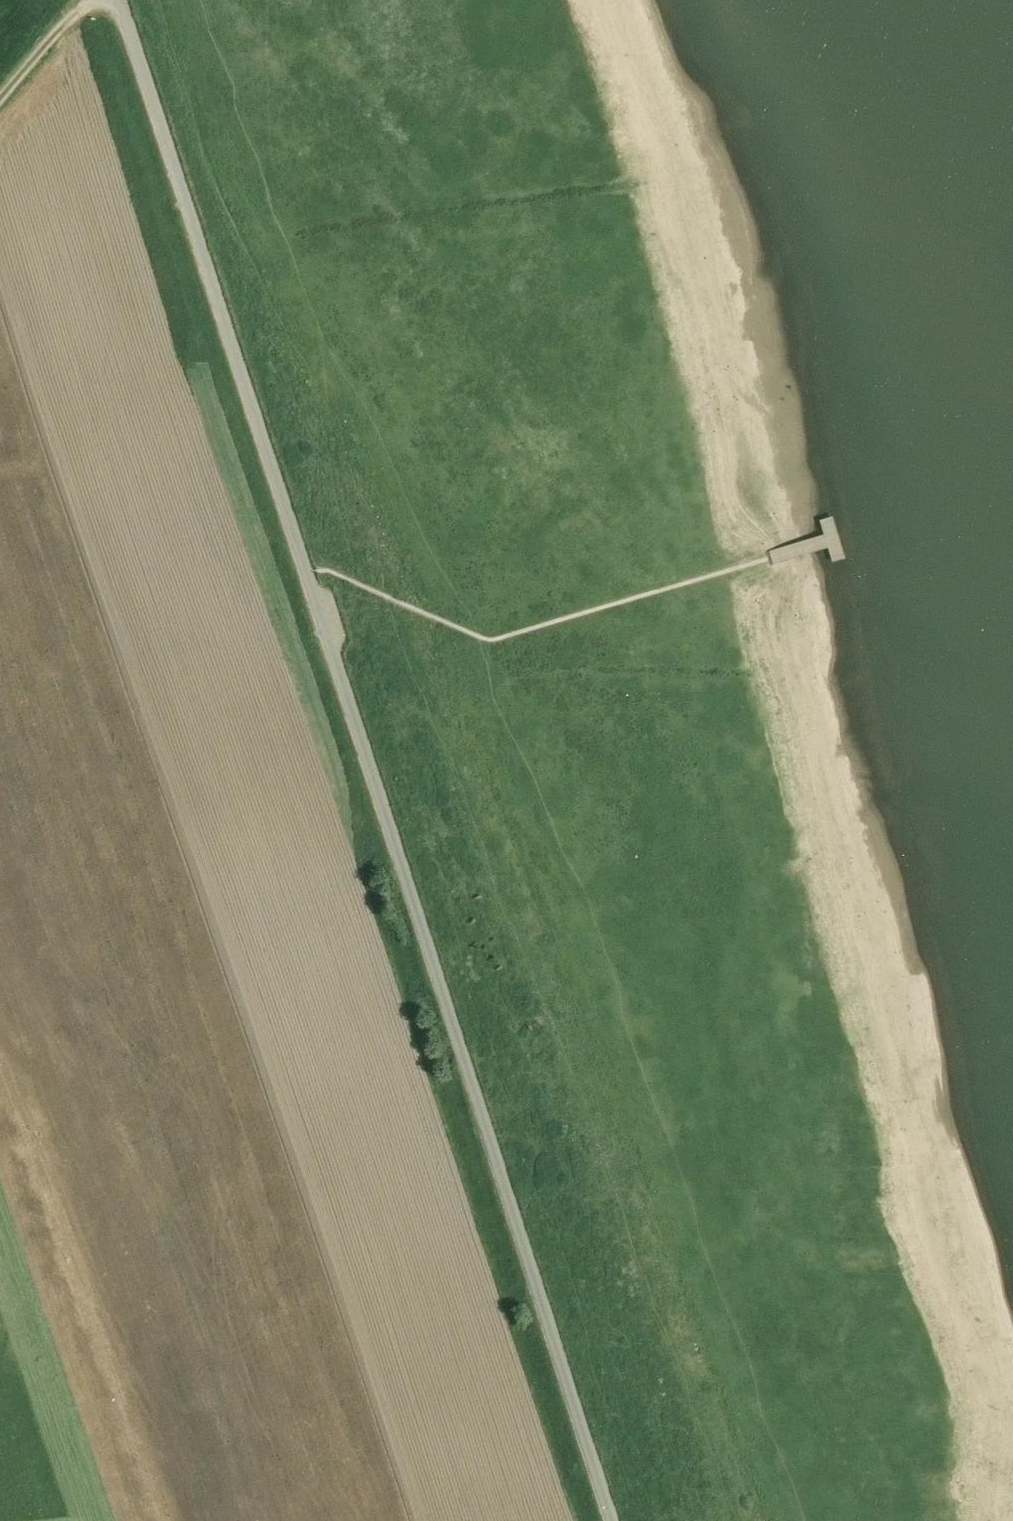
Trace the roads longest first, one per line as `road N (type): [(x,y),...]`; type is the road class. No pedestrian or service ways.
road 1 (unclassified): [(613,1520),(122,0)]
road 2 (track): [(91,0),(0,108)]

